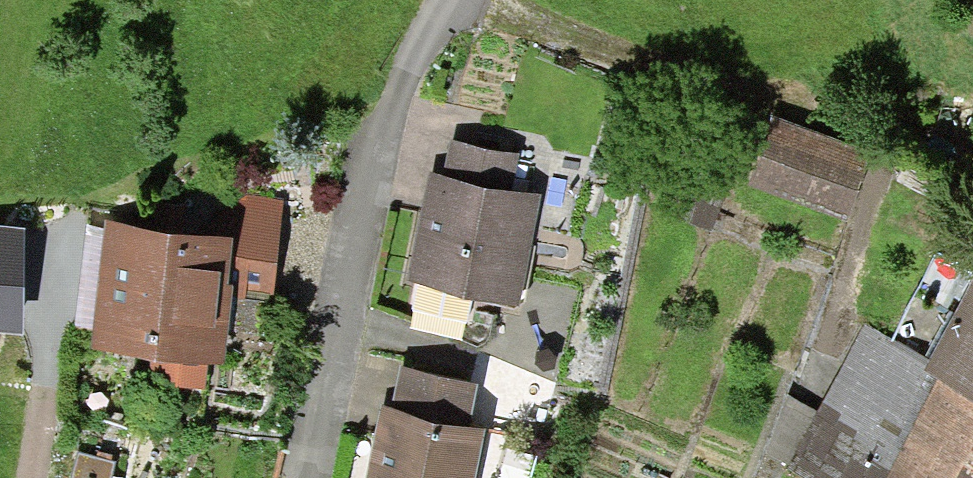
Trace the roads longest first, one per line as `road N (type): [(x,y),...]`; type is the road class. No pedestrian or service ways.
road 1 (residential): [(452,0),(428,31),(396,103),(308,477)]

